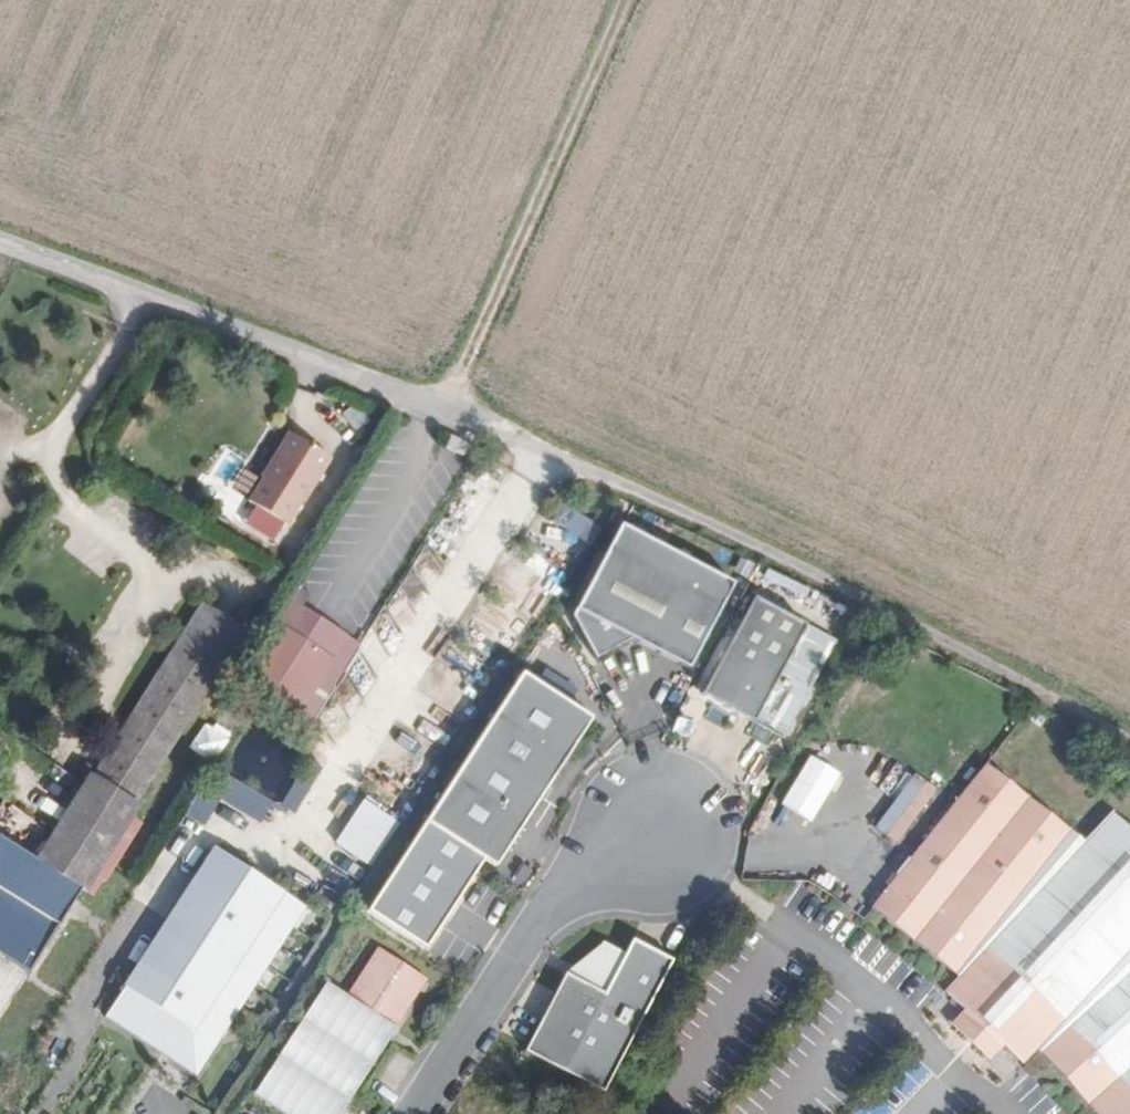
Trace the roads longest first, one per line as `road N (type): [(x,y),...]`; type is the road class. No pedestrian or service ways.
road 1 (unclassified): [(773,552),(427,403),(0,242)]
road 2 (track): [(443,410),(627,0)]
road 3 (track): [(1129,744),(773,552)]
road 4 (residential): [(419,1113),(547,914),(656,829)]

